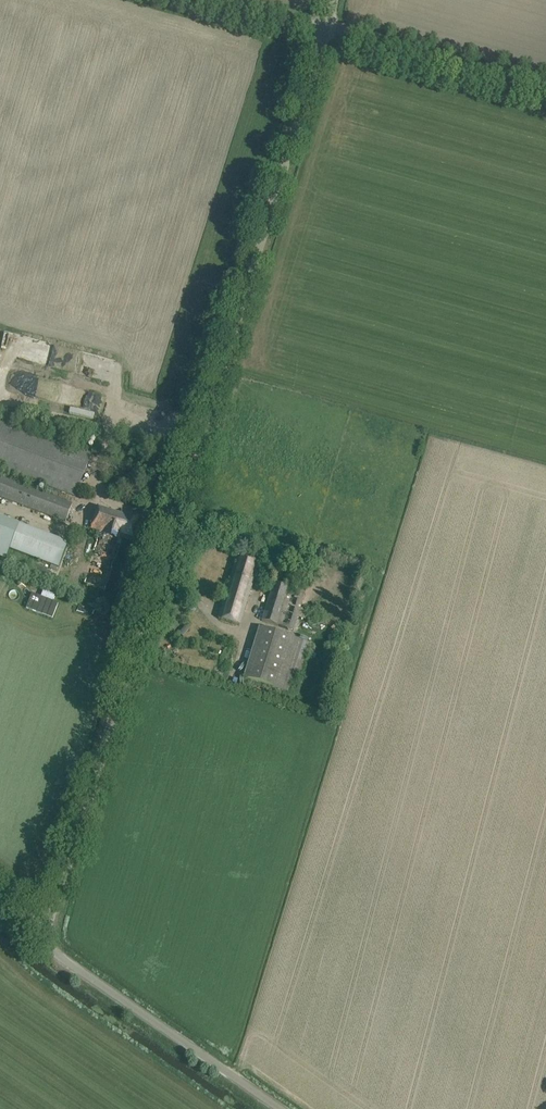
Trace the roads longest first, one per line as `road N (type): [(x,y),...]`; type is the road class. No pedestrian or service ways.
road 1 (unclassified): [(280,1108),(57,954),(46,935),(326,28)]
road 2 (unclassified): [(545,88),(326,28)]

